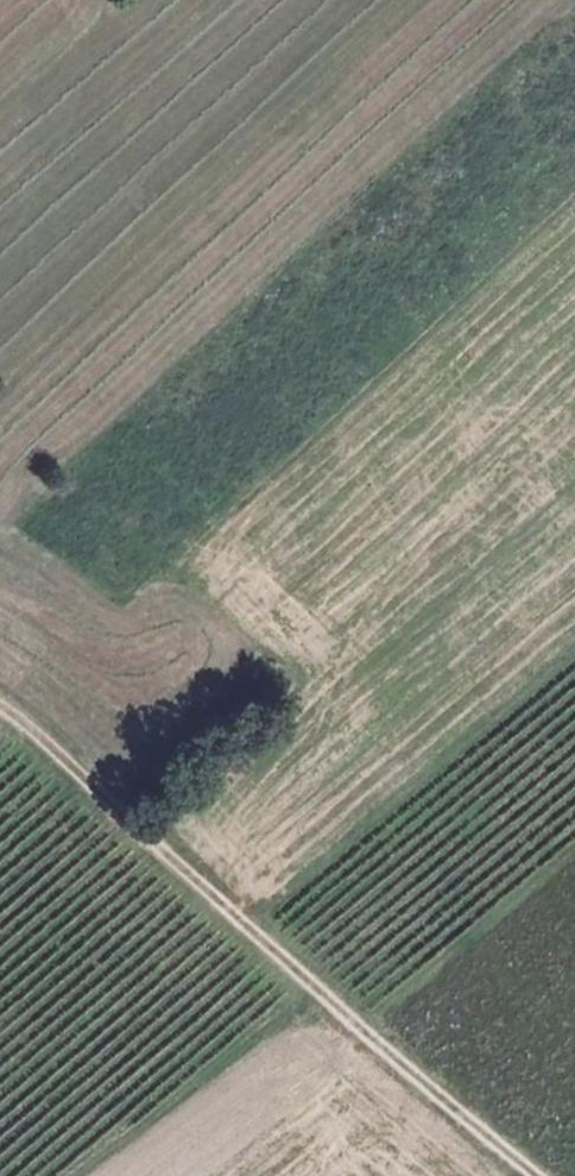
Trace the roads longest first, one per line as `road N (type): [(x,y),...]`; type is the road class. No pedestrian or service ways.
road 1 (track): [(532,1175),(392,1067),(0,718)]

